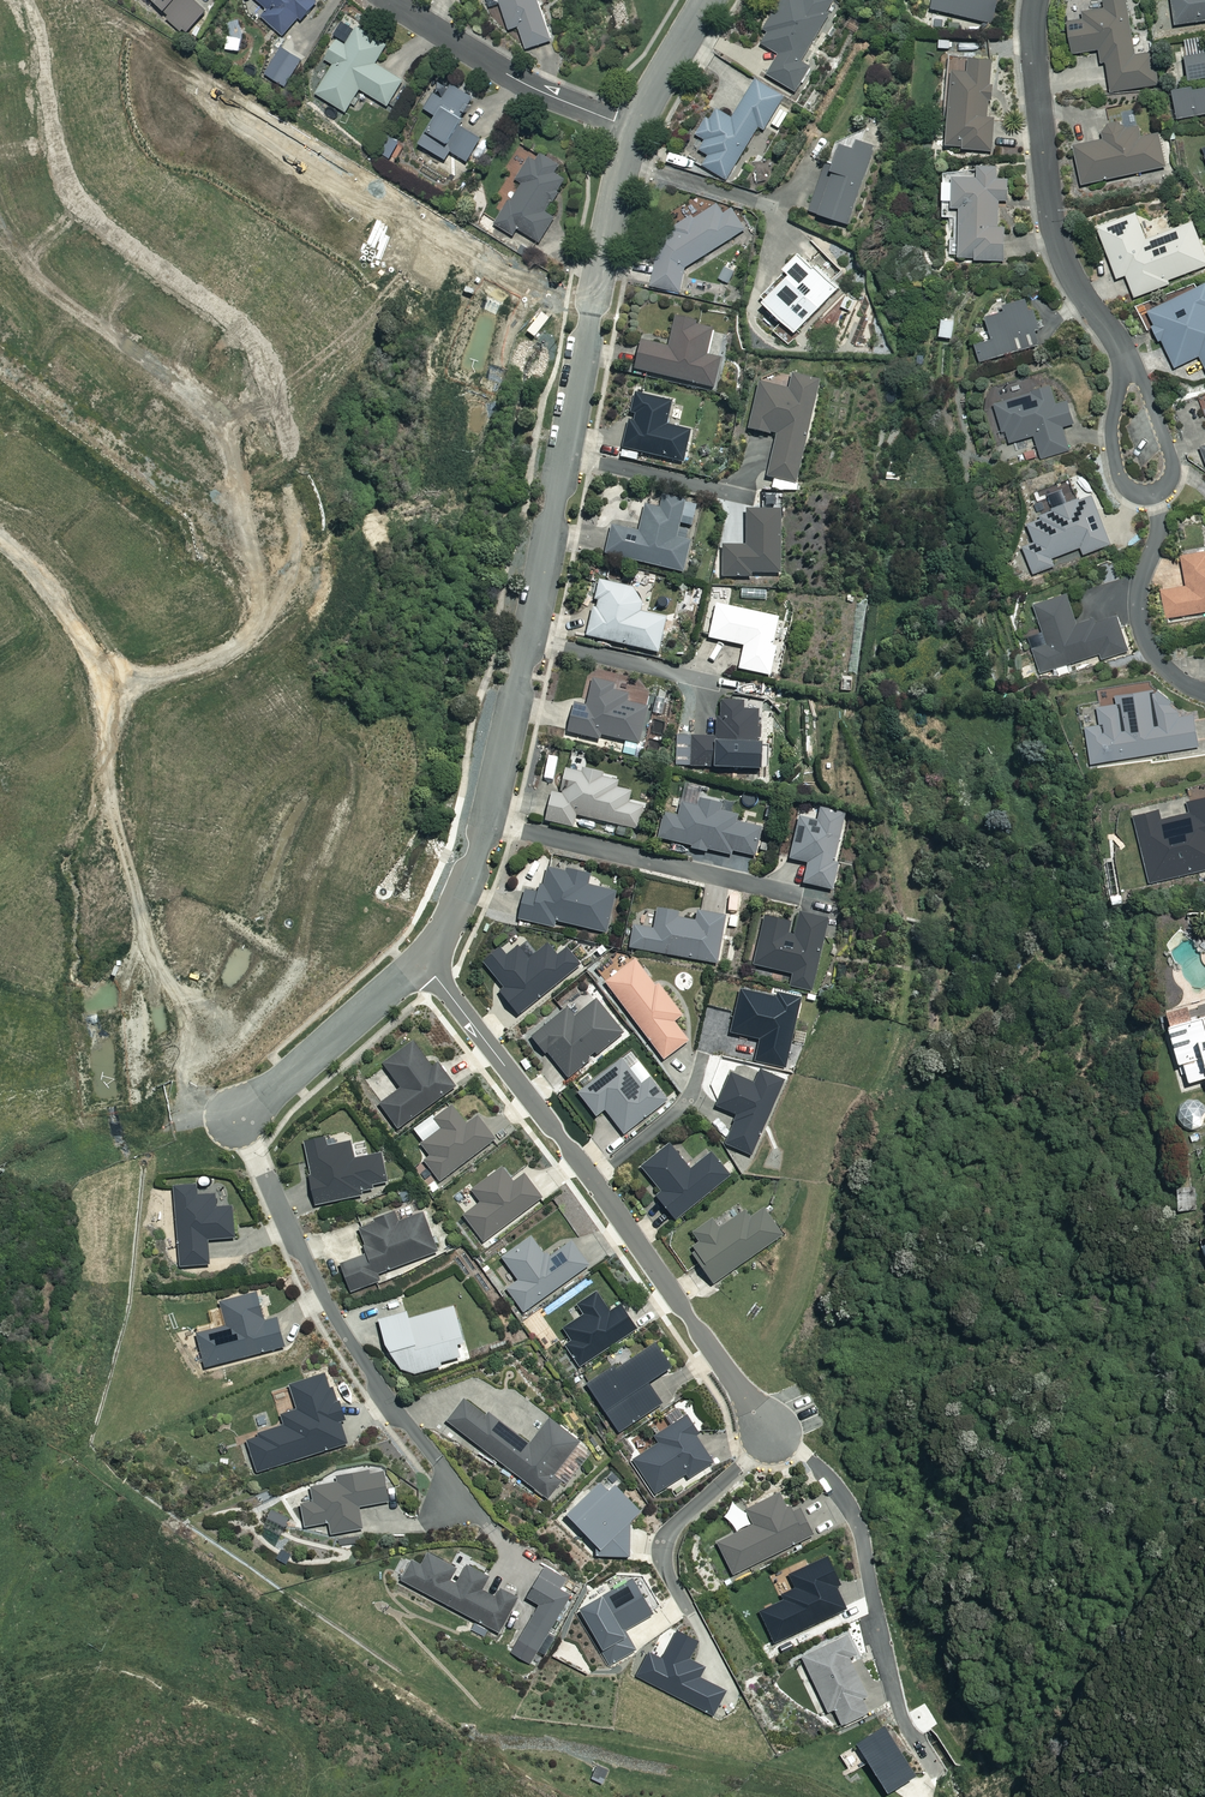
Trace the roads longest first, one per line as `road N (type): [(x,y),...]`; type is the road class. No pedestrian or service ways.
road 1 (residential): [(423,960),(452,919),(486,822),(635,130)]
road 2 (unknown): [(0,447),(117,566),(133,631),(117,765),(119,1090),(147,1121),(183,1134),(238,1116)]
road 3 (residential): [(471,1512),(343,1331),(238,1116),(423,960)]
road 4 (residential): [(423,960),(593,1180),(773,1446)]
road 5 (residential): [(1036,0),(1053,228),(1078,286),(1122,350)]
road 6 (residential): [(1122,350),(1171,456),(1170,482),(1158,493),(1138,496),(1118,477),(1112,431),(1120,378)]
road 7 (residential): [(635,130),(510,76),(389,0)]
road 8 (residential): [(635,130),(707,0)]

